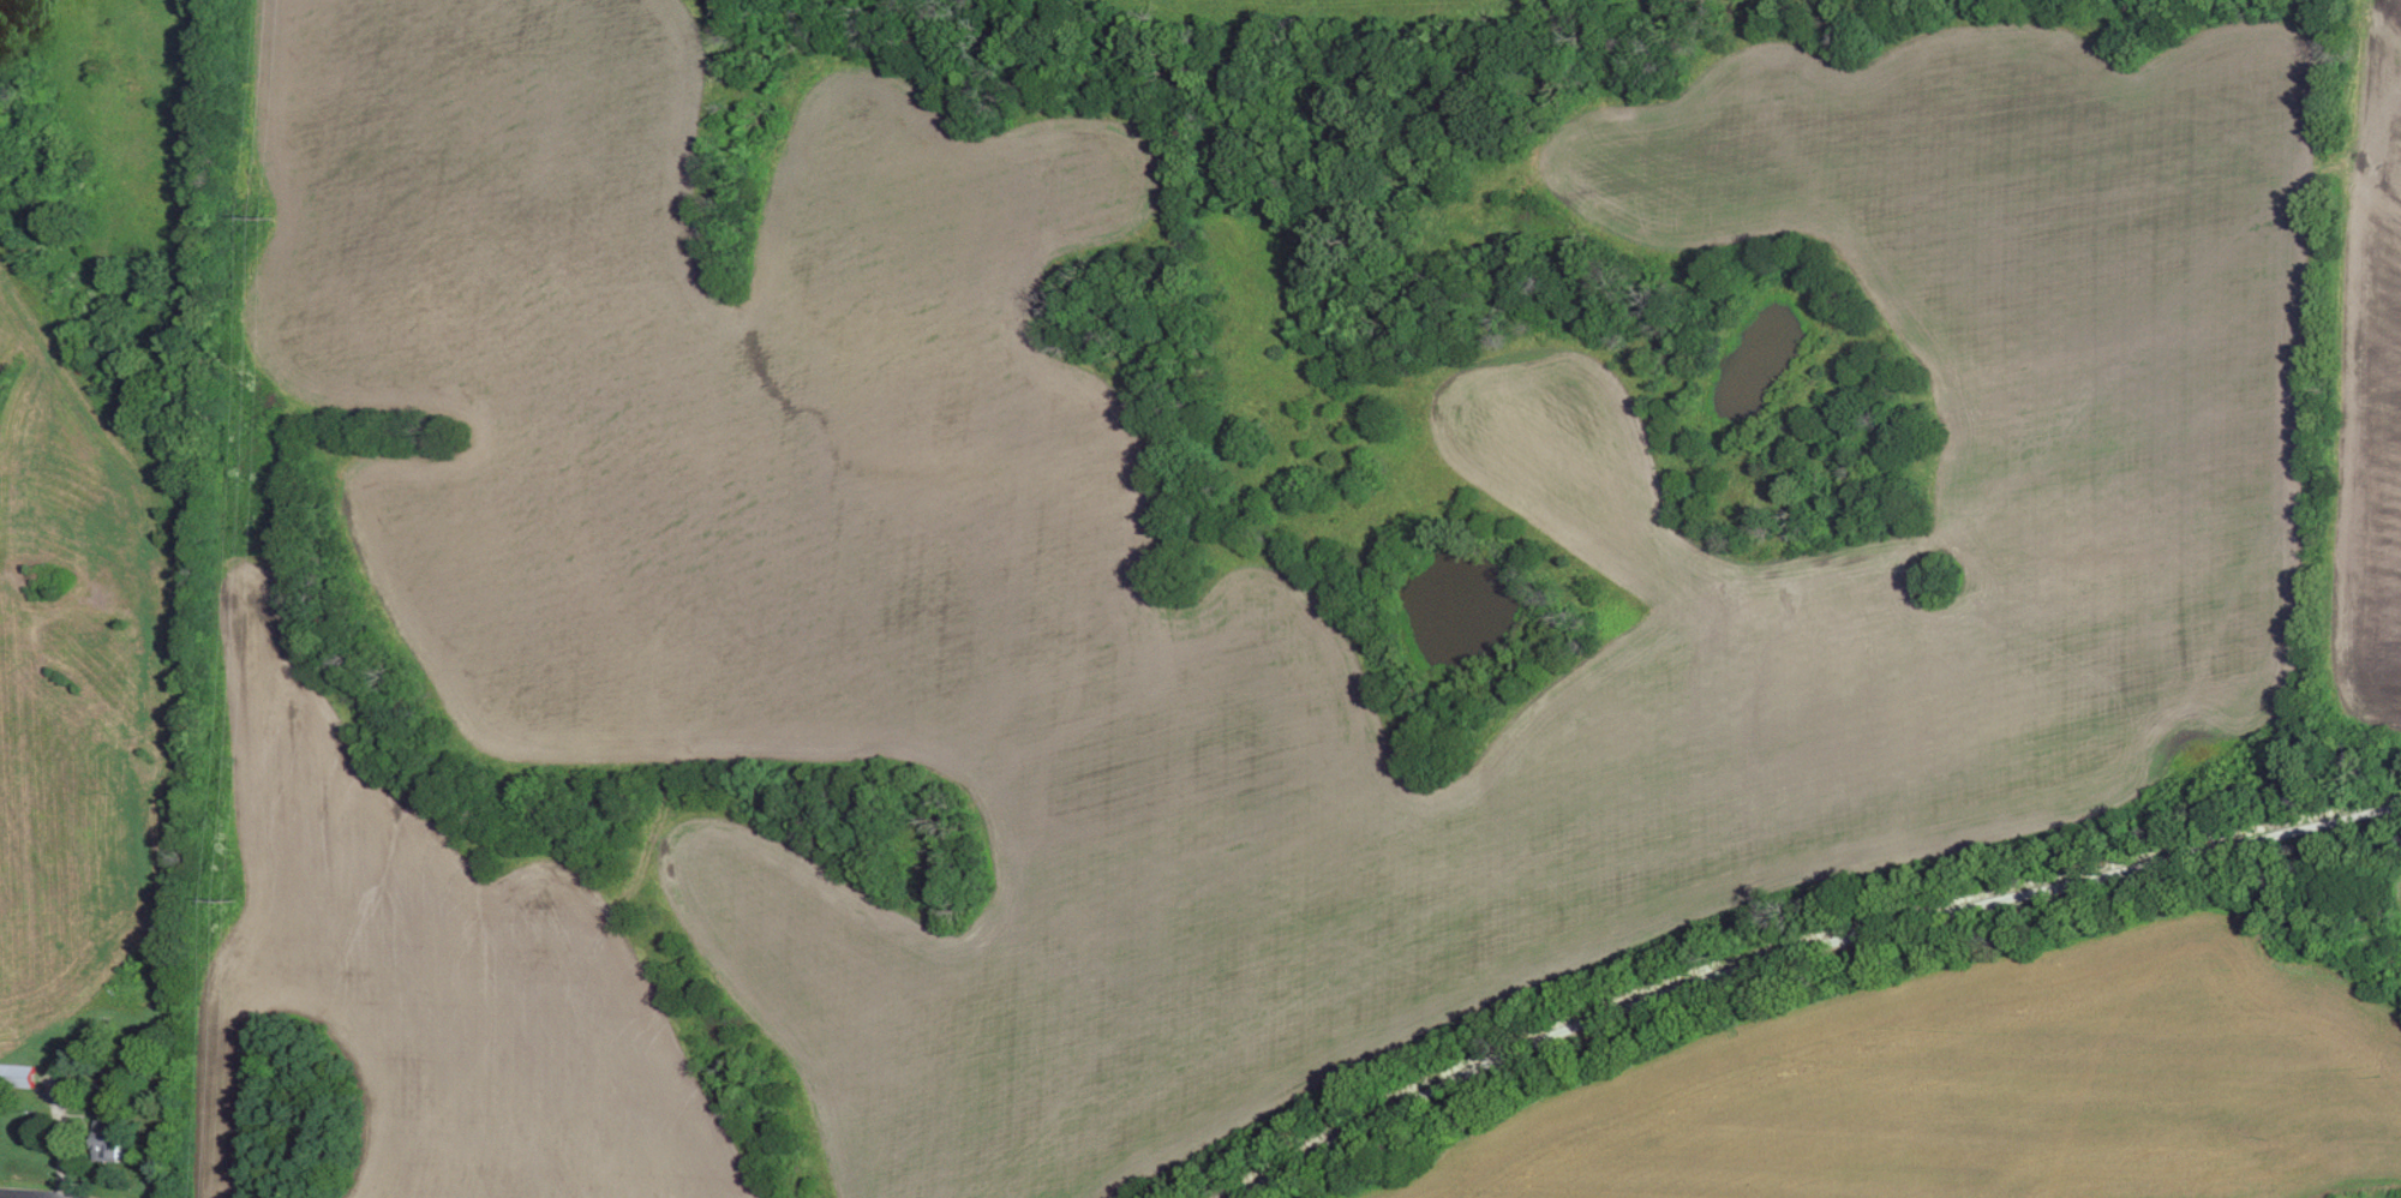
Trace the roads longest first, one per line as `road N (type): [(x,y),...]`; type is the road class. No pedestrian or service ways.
road 1 (track): [(2357,0),(2353,210),(2328,515),(2328,705),(2331,729),(2345,741),(2400,750)]

